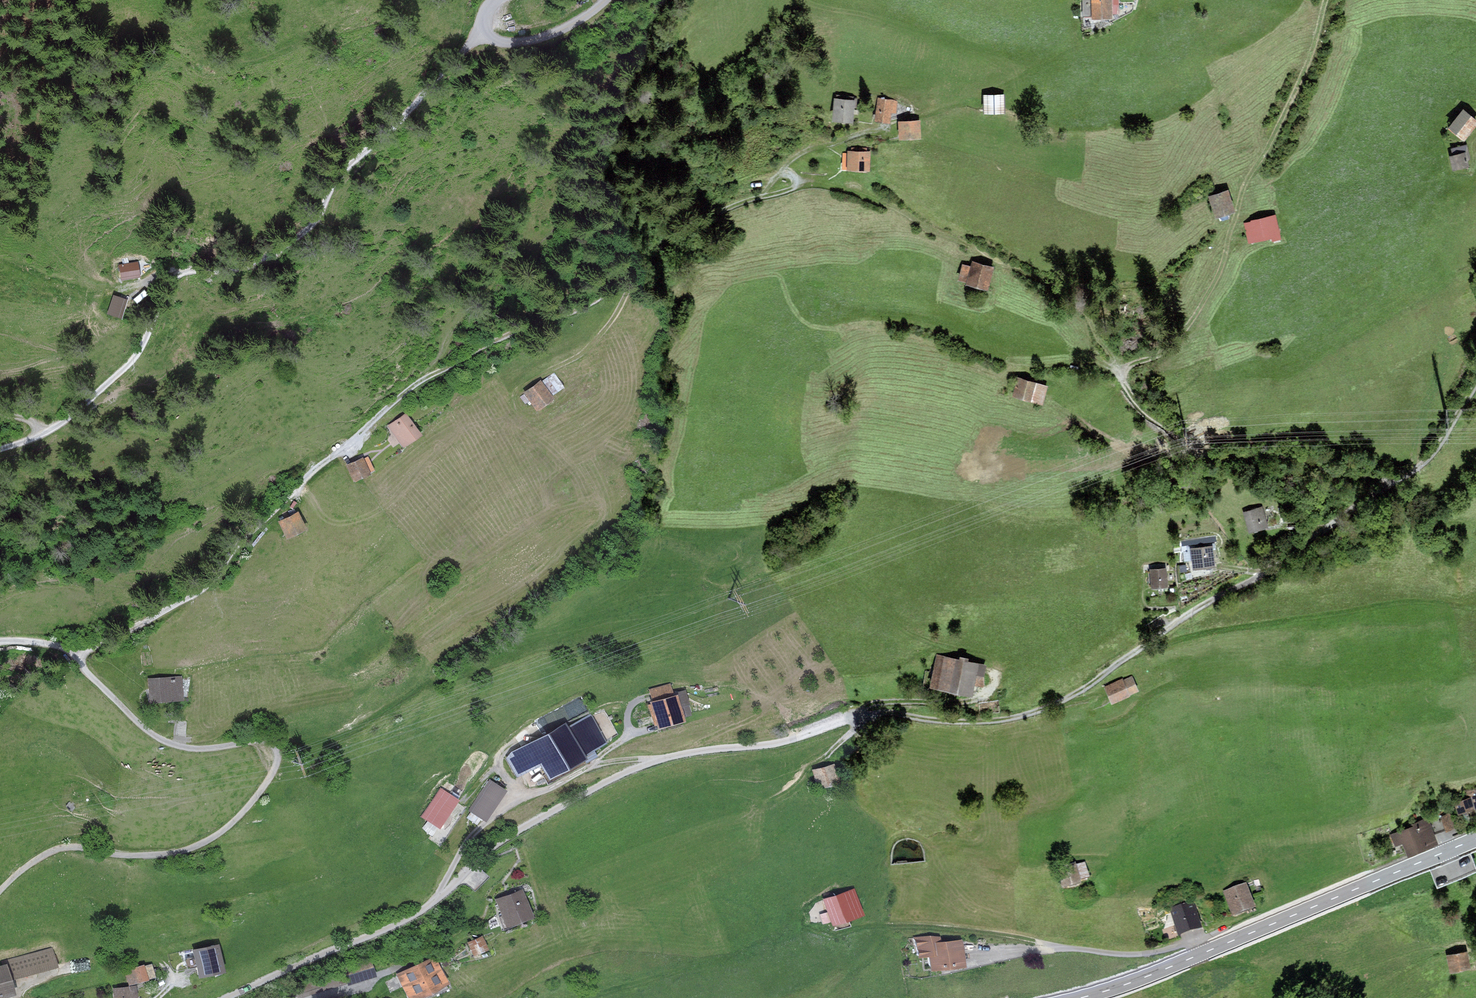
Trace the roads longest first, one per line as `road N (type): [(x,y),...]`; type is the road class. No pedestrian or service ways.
road 1 (track): [(890,128),(805,152),(761,194),(683,229),(635,277),(416,384),(255,528),(208,588),(84,651),(81,666),(158,738),(197,749),(267,741),(277,749),(277,765),(234,821),(192,847),(126,855),(61,847),(0,891)]
road 2 (track): [(862,715),(1003,720),(1060,701),(1422,464),(1475,383)]
road 3 (residential): [(221,997),(407,919),(484,852),(626,771),(684,753),(791,739),(862,715)]
road 4 (track): [(0,450),(51,430),(110,384),(138,356),(181,271),(242,267),(285,249),(318,218),(337,179),(483,36)]
road 5 (track): [(796,183),(872,197),(1054,282),(1130,289),(1161,281),(1221,243)]
road 6 (secondary): [(1071,997),(1137,978),(1475,836)]
road 7 (track): [(1391,486),(1379,474),(1313,458),(1192,451),(1144,412),(1116,369),(1076,353)]
road 8 (track): [(1259,171),(1314,48),(1325,0)]
road 9 (unclassified): [(605,0),(549,35),(498,42),(481,29),(496,0)]

